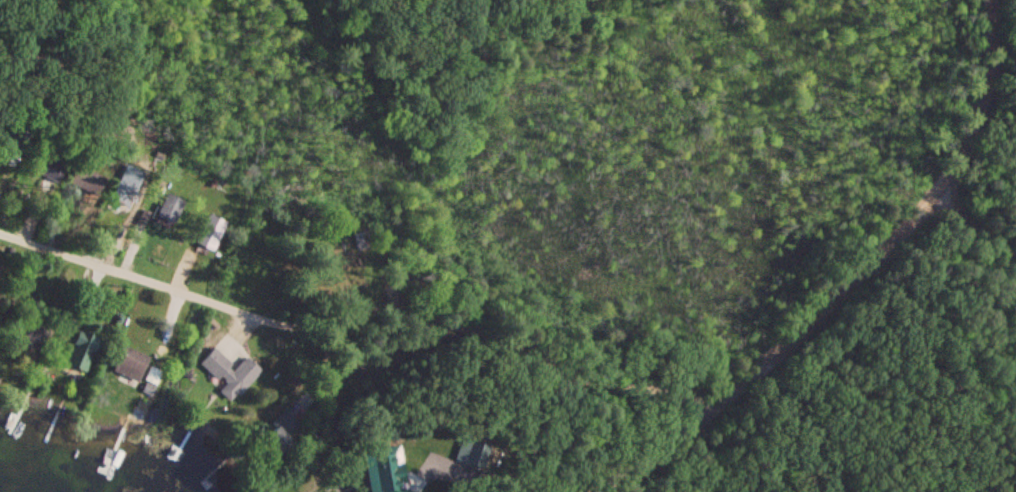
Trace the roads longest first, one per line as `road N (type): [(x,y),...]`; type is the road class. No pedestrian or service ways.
road 1 (residential): [(691,379),(653,358),(577,349),(365,270),(309,304),(0,208)]
road 2 (residential): [(560,491),(763,328),(956,129),(988,29),(986,0)]

